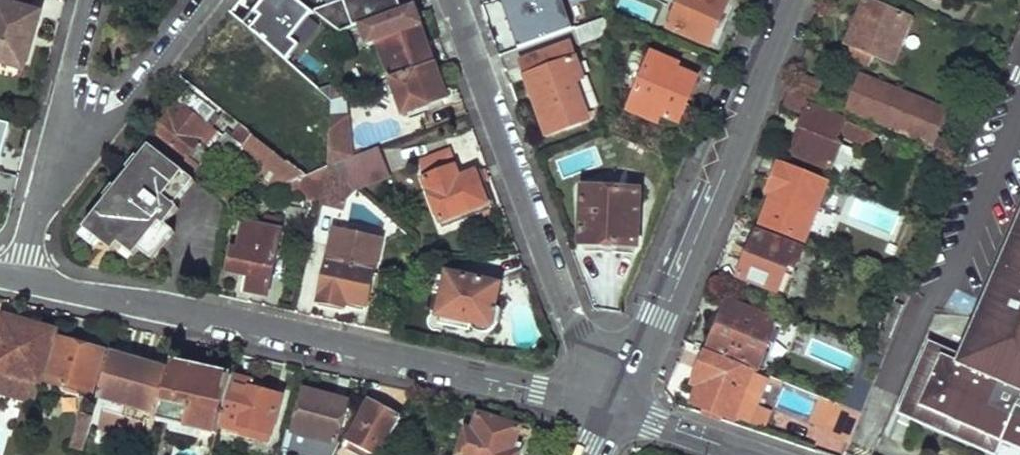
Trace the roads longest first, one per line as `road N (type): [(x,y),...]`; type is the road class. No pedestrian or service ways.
road 1 (residential): [(18,279),(614,407)]
road 2 (tertiary): [(786,0),(614,407)]
road 3 (residential): [(614,407),(572,332),(455,0)]
road 4 (residential): [(55,155),(127,106),(208,0)]
road 5 (residential): [(55,155),(85,0)]
road 6 (residential): [(614,407),(748,454)]
road 7 (residential): [(18,279),(55,155)]

